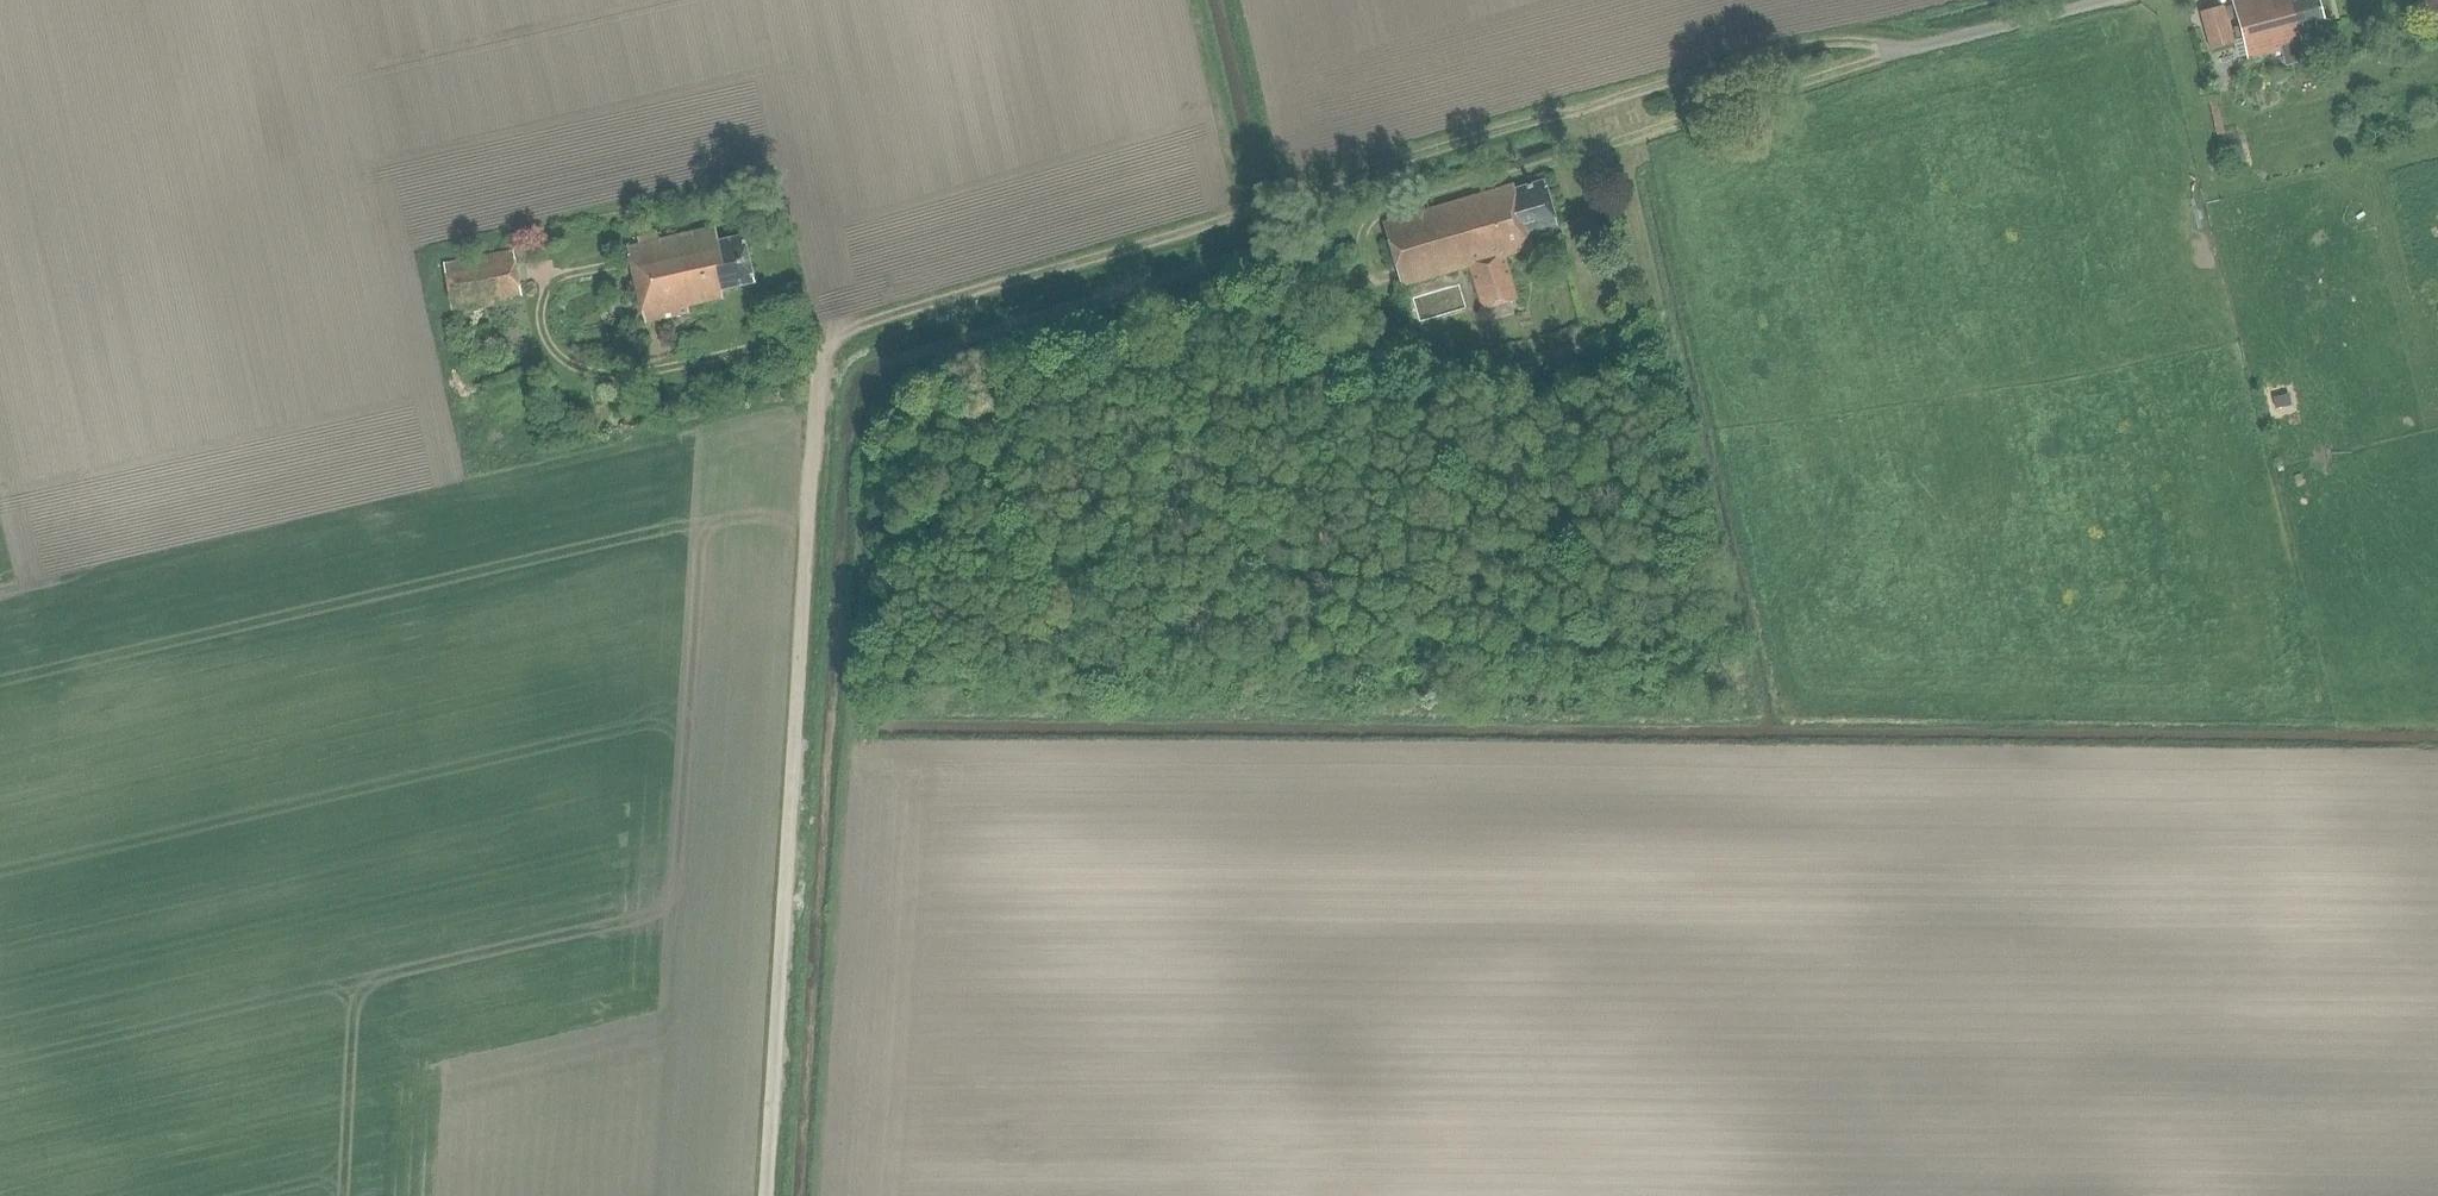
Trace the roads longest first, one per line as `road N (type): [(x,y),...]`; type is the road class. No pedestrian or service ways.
road 1 (track): [(1921,47),(1799,51),(825,336)]
road 2 (unclassified): [(2114,0),(1921,47)]

